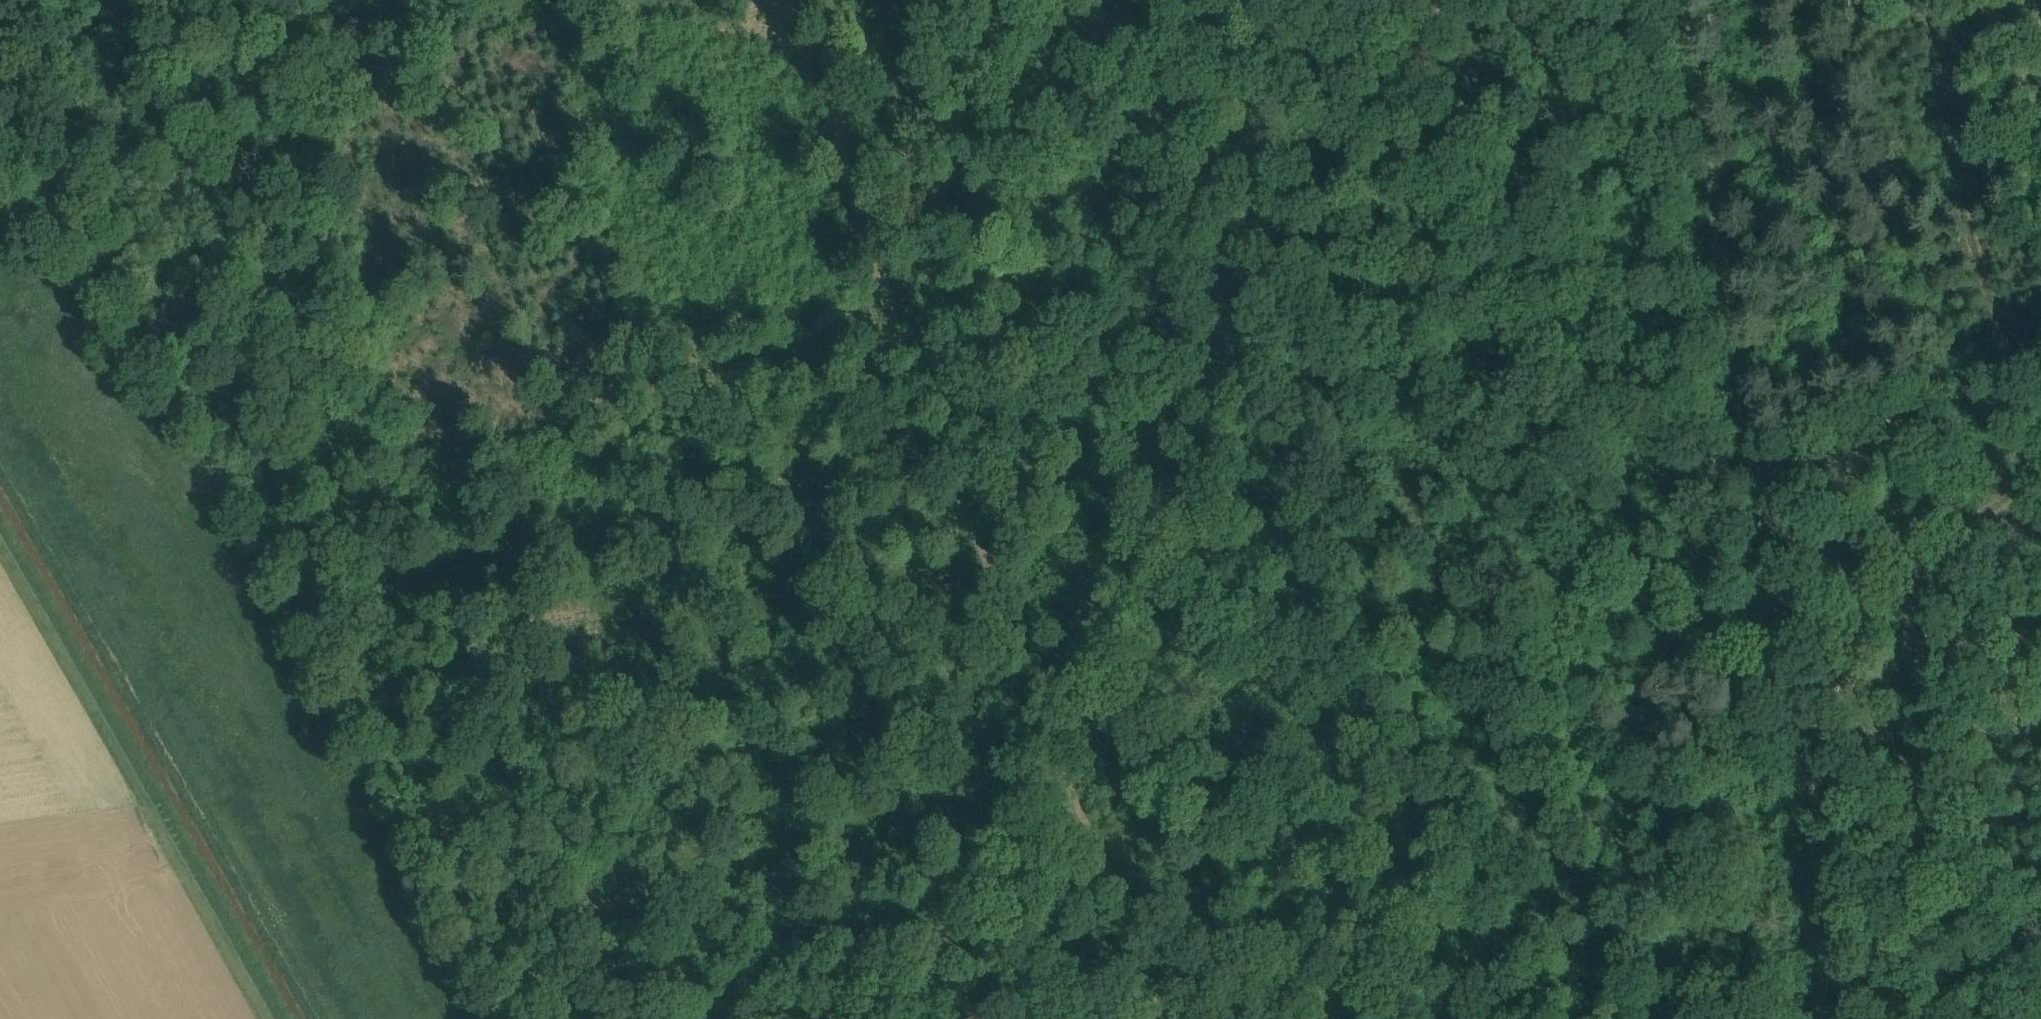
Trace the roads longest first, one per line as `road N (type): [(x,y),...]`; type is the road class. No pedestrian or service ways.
road 1 (track): [(1677,0),(1848,1018)]
road 2 (track): [(2040,336),(1813,466),(1753,455)]

